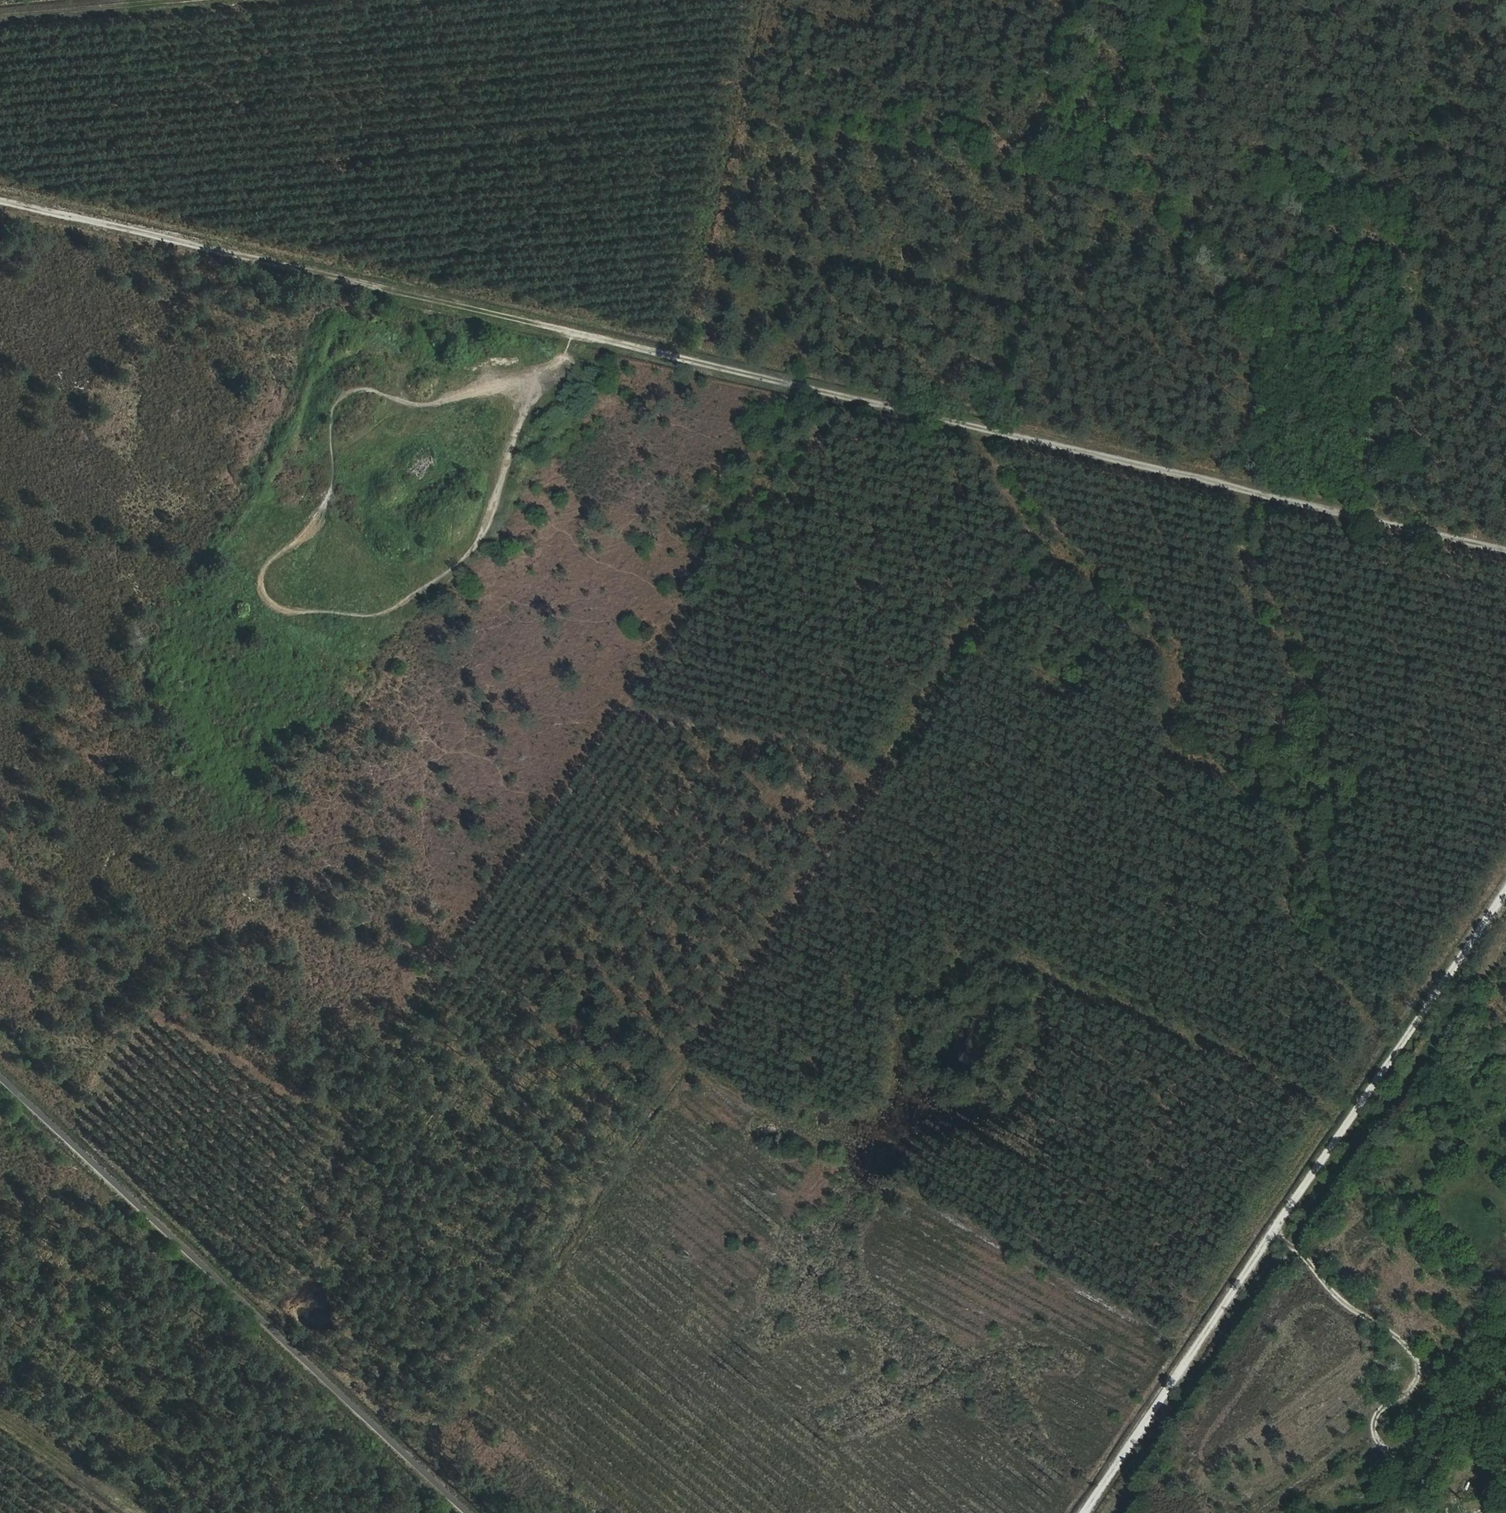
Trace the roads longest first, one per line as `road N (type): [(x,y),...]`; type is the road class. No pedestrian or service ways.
road 1 (track): [(0,199),(1505,550)]
road 2 (track): [(1088,1512),(1505,896)]
road 3 (track): [(177,0),(0,14)]

